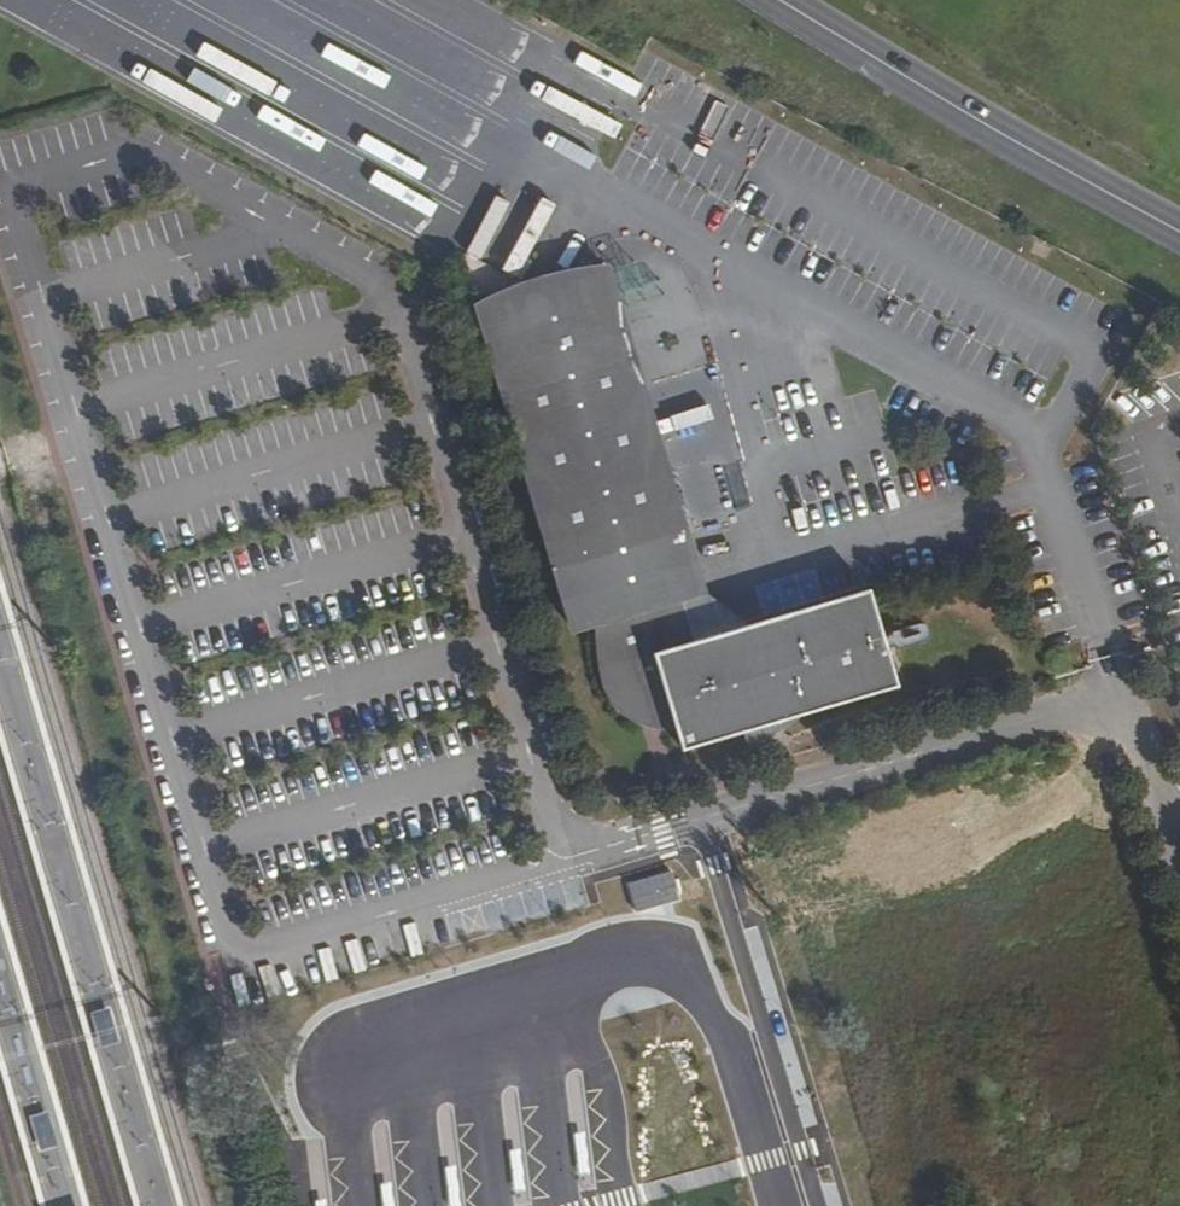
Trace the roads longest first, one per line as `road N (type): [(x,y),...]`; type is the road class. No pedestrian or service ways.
road 1 (tertiary): [(794,0),(1179,228)]
road 2 (unclassified): [(1123,702),(1179,856)]

